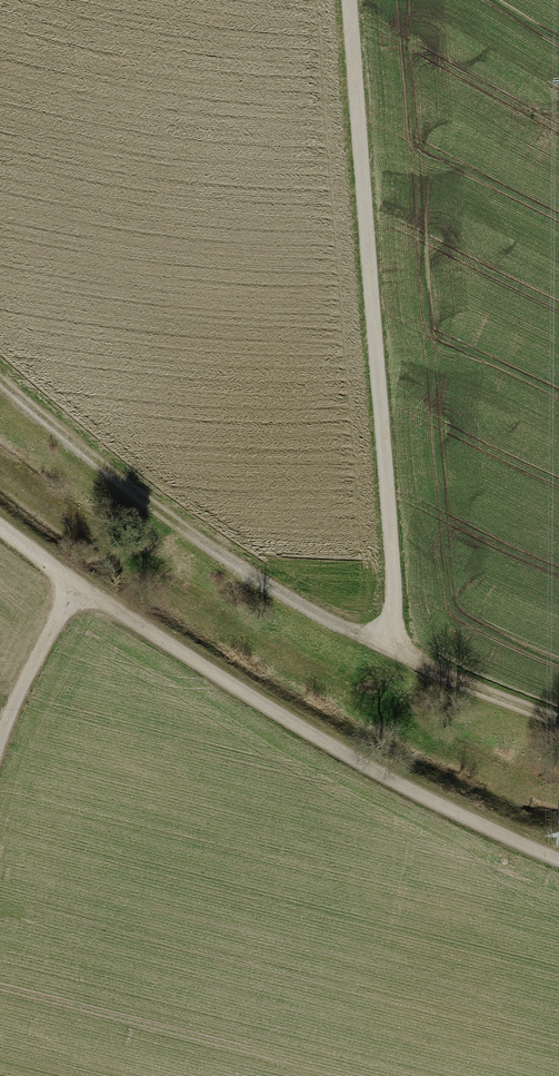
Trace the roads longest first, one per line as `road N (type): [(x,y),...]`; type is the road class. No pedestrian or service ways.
road 1 (track): [(354,0),(395,664)]
road 2 (track): [(0,377),(162,518),(395,664),(558,720)]
road 3 (track): [(558,855),(394,787),(76,586),(0,527)]
road 4 (track): [(0,747),(76,586)]

